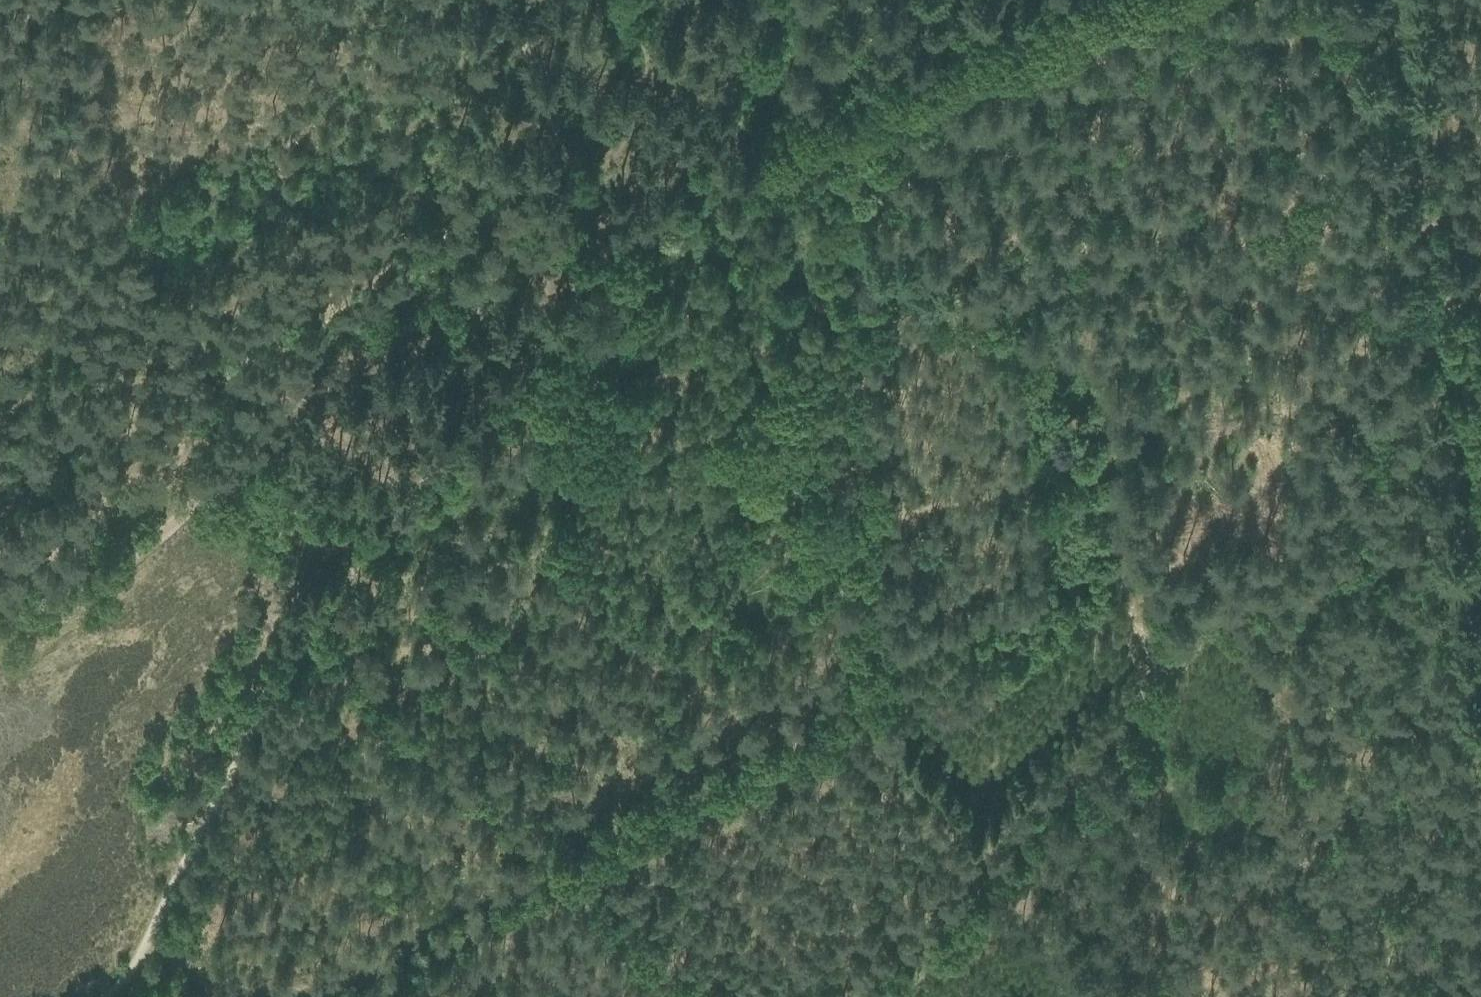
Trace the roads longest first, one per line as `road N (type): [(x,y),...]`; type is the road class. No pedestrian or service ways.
road 1 (track): [(1451,375),(1402,397),(1178,665),(872,996)]
road 2 (track): [(1151,0),(594,223)]
road 3 (track): [(299,648),(688,996)]
road 4 (track): [(594,223),(371,359),(223,476)]
road 5 (track): [(347,577),(565,311),(594,256),(594,223)]
road 6 (track): [(299,648),(136,966),(108,996)]
road 7 (track): [(1451,375),(1388,0)]
road 8 (track): [(0,629),(88,589),(223,476)]
road 9 (track): [(1480,578),(1451,375)]
road 10 (track): [(537,78),(594,223)]

